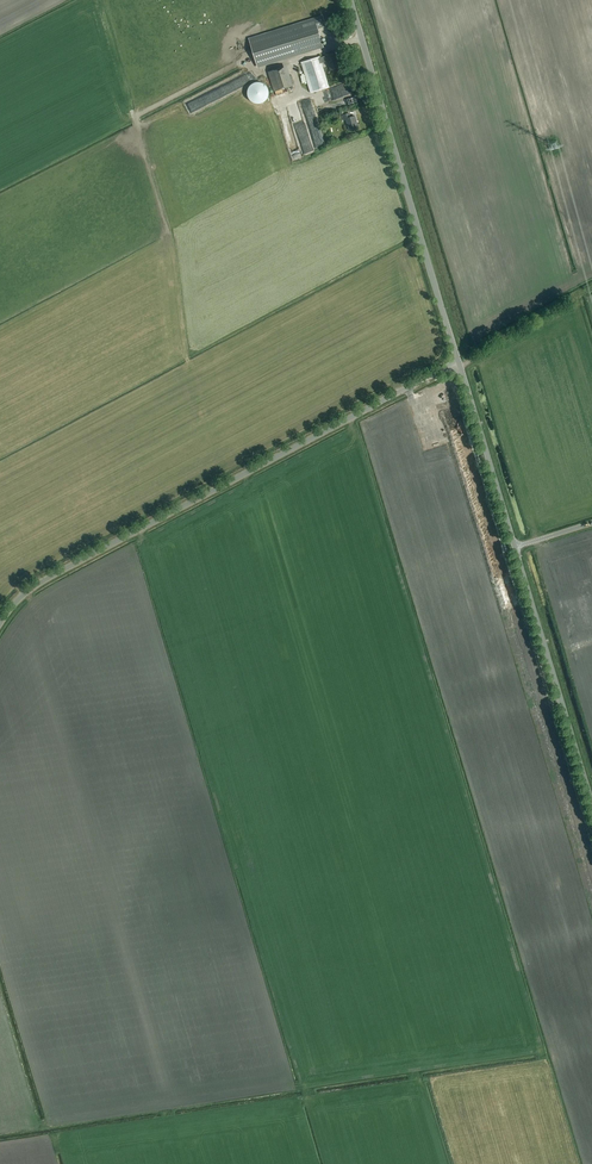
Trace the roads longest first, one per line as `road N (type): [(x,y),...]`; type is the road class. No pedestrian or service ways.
road 1 (unclassified): [(0,626),(46,579),(459,364)]
road 2 (unclassified): [(351,0),(459,364)]
road 3 (unclassified): [(591,804),(515,548)]
road 4 (unclassified): [(515,548),(459,364)]

